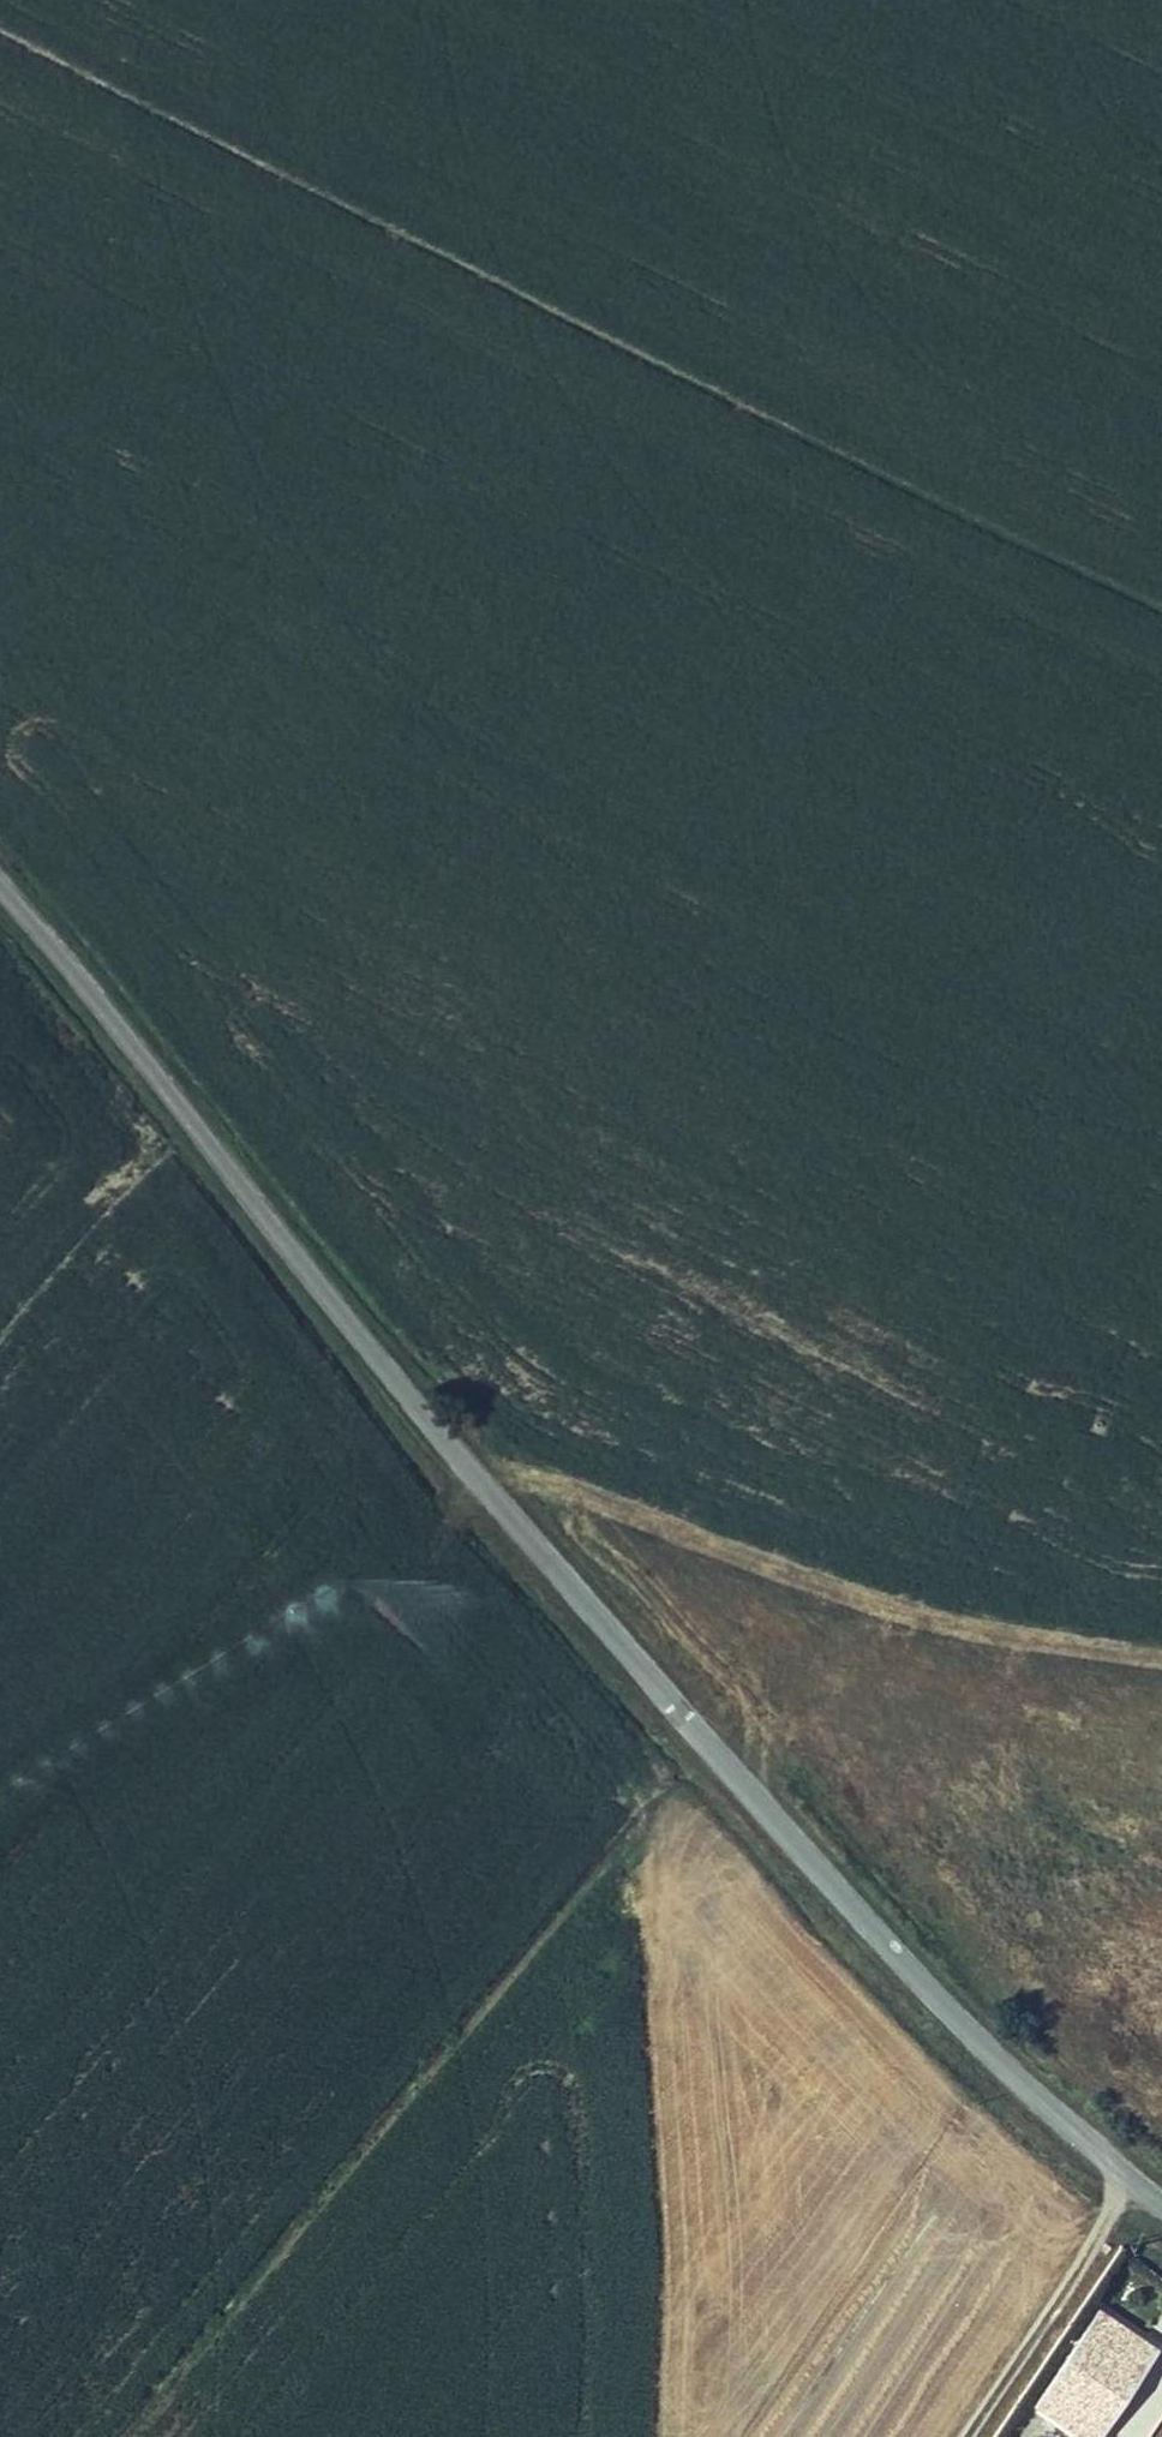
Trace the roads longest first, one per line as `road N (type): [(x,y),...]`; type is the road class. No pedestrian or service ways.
road 1 (unclassified): [(0,885),(721,1780),(1005,2073),(1161,2200)]
road 2 (track): [(961,2436),(1104,2224),(1127,2172)]

